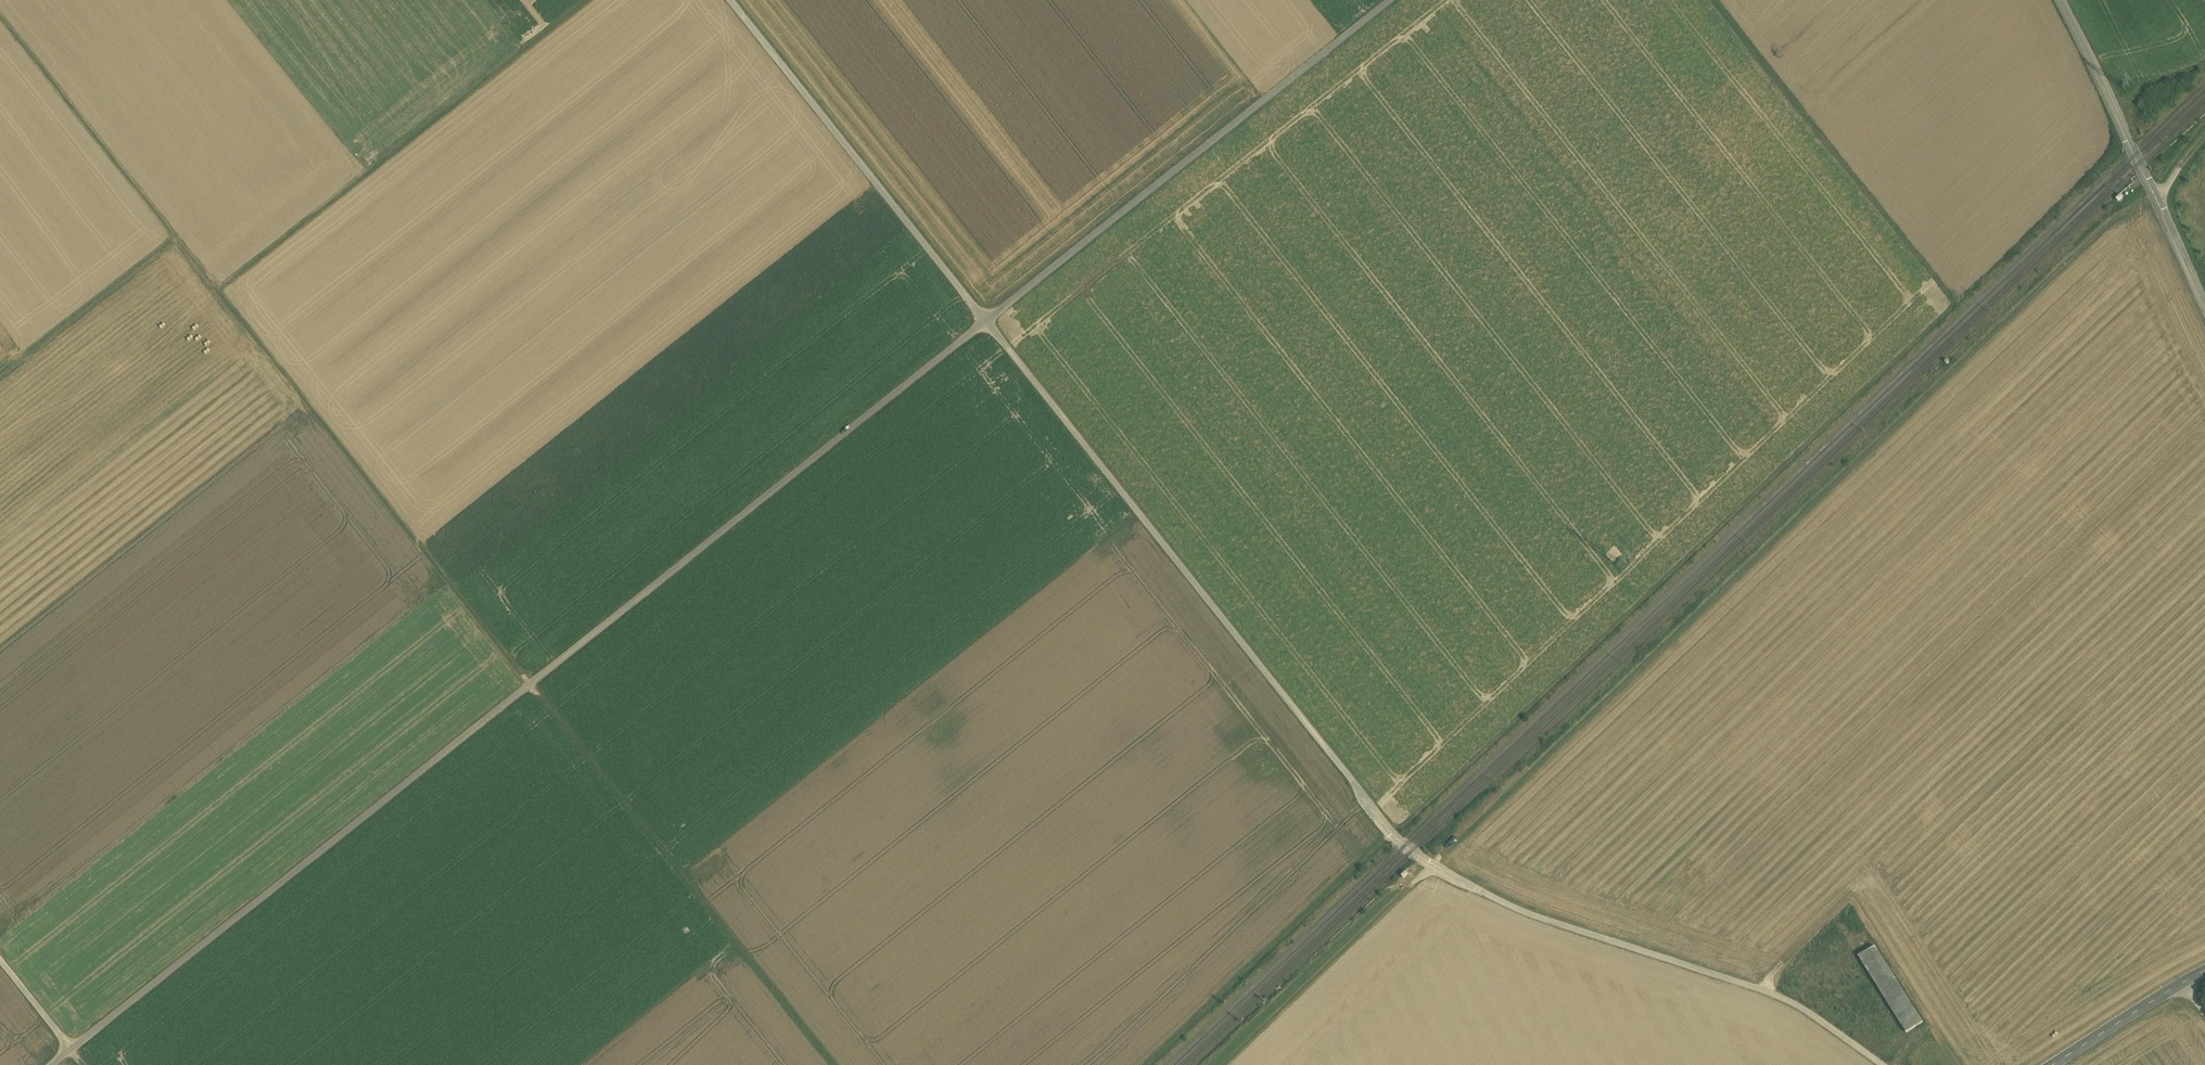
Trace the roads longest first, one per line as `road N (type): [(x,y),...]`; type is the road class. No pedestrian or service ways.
road 1 (track): [(51,1064),(1391,0)]
road 2 (unclassified): [(1881,1064),(1761,990),(1531,922),(1392,835),(731,0)]
road 3 (track): [(836,1064),(0,15)]
road 4 (track): [(1216,1064),(2152,187)]
road 5 (track): [(592,0),(219,293)]
road 6 (track): [(1712,0),(1947,298)]
road 7 (track): [(1145,1064),(1392,835)]
road 8 (unclassified): [(2204,298),(2061,0)]
road 9 (track): [(177,240),(0,378)]
road 10 (tertiary): [(2204,969),(2053,1064)]

